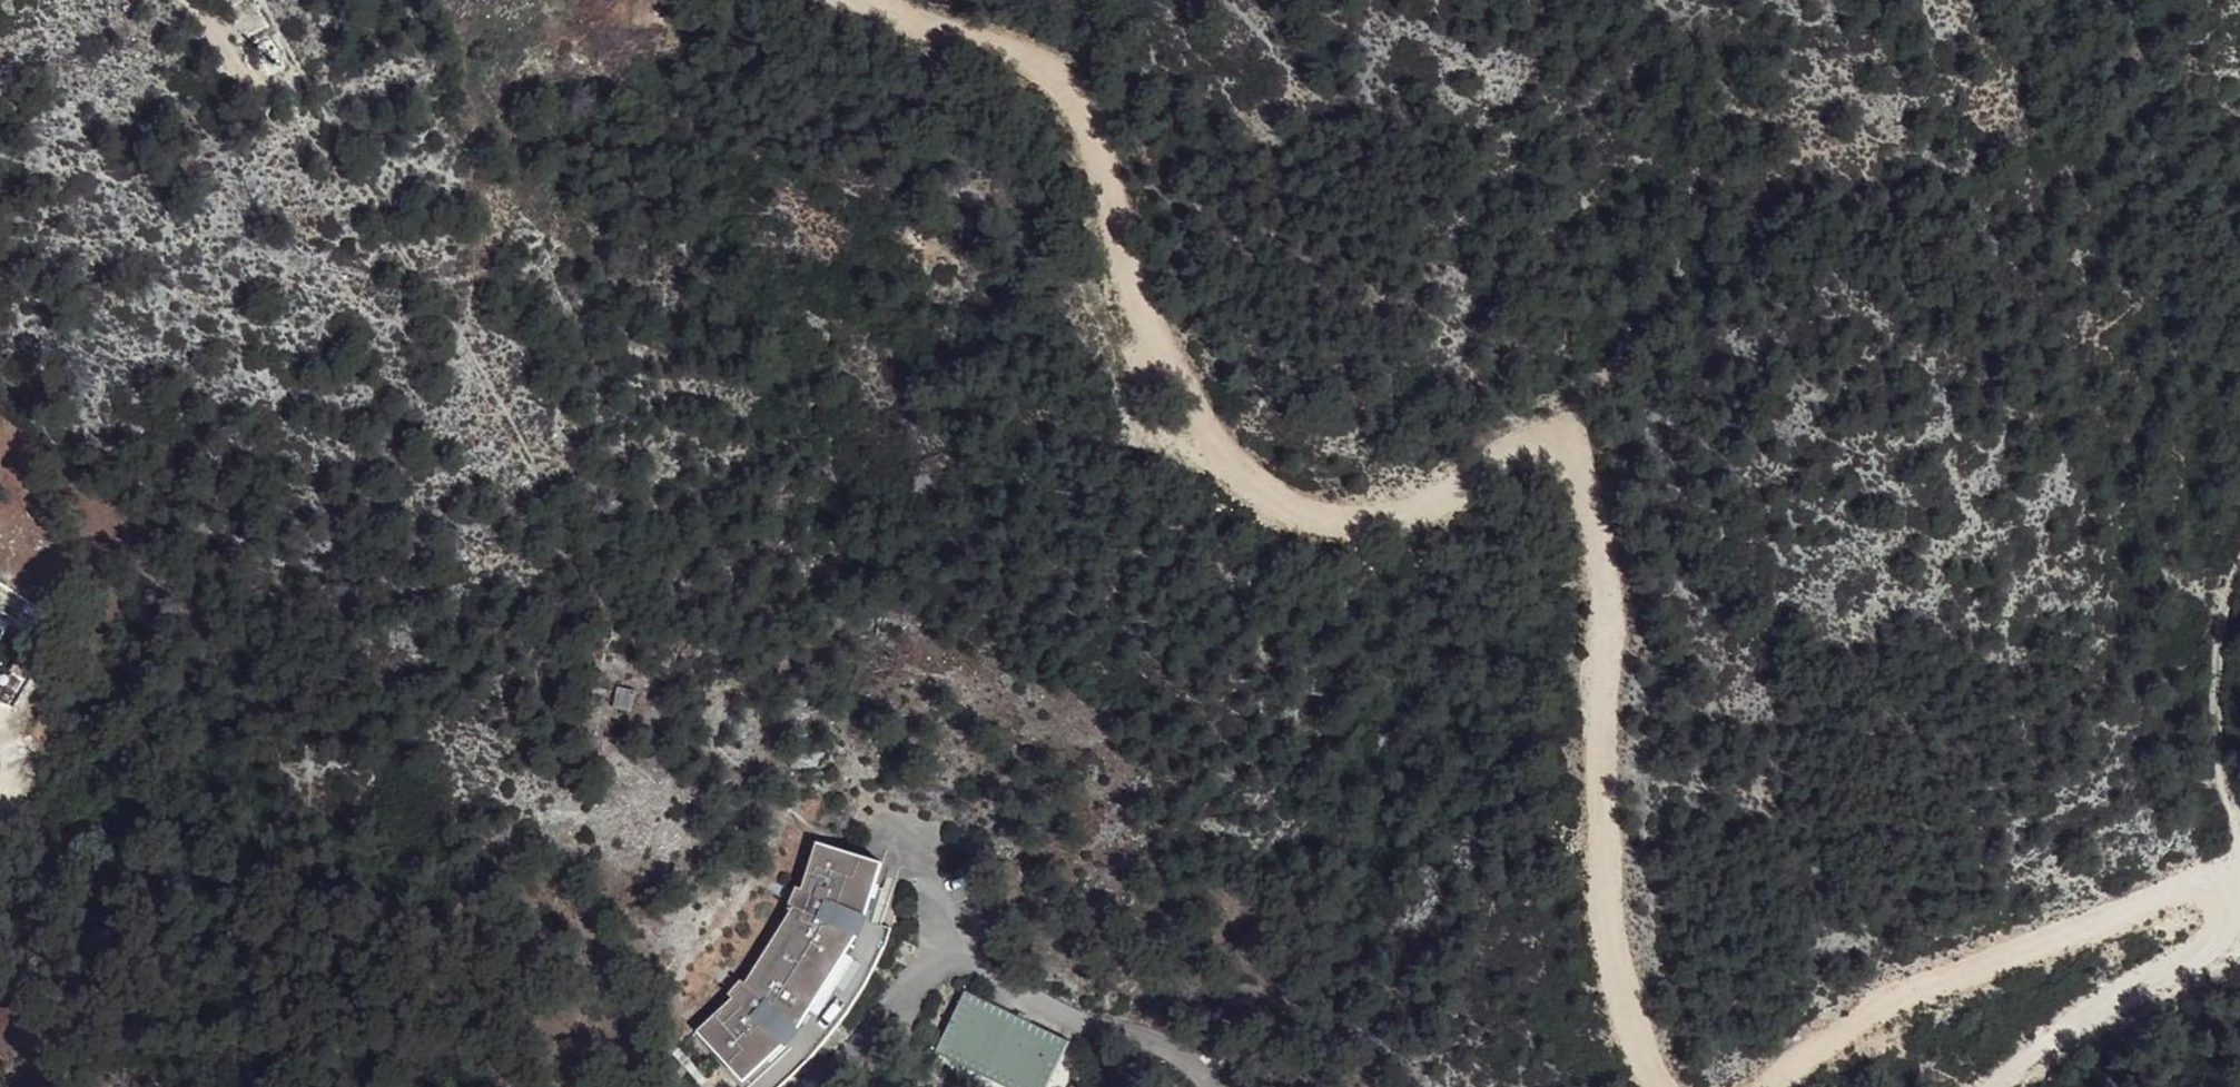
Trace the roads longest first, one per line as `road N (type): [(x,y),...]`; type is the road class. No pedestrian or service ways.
road 1 (track): [(1666,1086),(1643,1053),(1607,915),(1595,496),(1573,460),(1520,443),(1471,468),(1433,501),(1373,516),(1294,505),(1235,455),(1188,389),(1093,115),(1023,52),(911,21),(888,0)]
road 2 (track): [(2239,889),(2220,880),(1915,989),(1869,1011),(1770,1086)]
road 3 (unclassified): [(1212,1086),(1185,1054),(1158,1039),(1080,1029),(1030,1008),(933,943)]
road 4 (track): [(2009,1086),(2093,1027),(2239,953)]
road 5 (unclassified): [(933,943),(898,1007),(822,1086)]
road 6 (unclassified): [(933,943),(931,872),(915,840),(887,825)]

